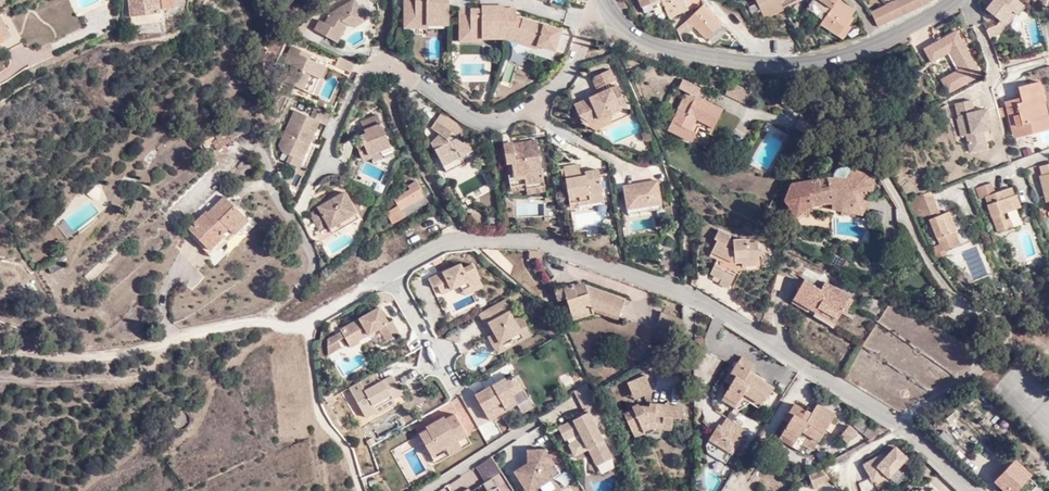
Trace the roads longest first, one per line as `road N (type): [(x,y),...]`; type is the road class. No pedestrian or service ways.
road 1 (residential): [(393,273),(472,239),(539,244),(667,287),(739,322),(901,429),(972,490)]
road 2 (residential): [(537,105),(494,121),(463,109),(404,63),(382,62),(360,78),(322,170)]
road 3 (residential): [(878,40),(775,60),(683,51),(639,34),(602,0)]
road 4 (track): [(207,0),(174,38),(102,44),(0,100)]
road 5 (track): [(306,324),(318,416),(347,450),(361,490)]
road 6 (residential): [(424,490),(535,422)]
road 7 (residential): [(600,0),(561,83),(537,105)]

